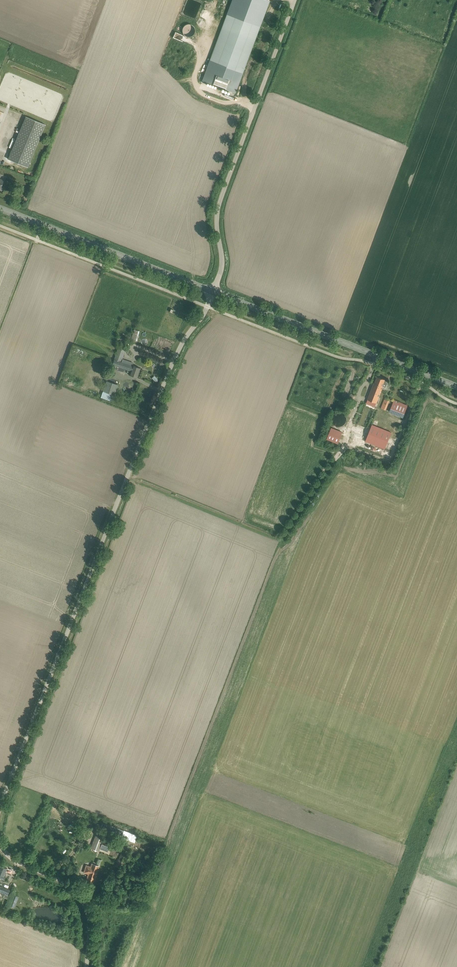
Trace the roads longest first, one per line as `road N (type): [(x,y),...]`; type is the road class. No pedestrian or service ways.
road 1 (unclassified): [(0,809),(165,382),(212,292)]
road 2 (unclassified): [(212,292),(223,265),(218,208),(295,0)]
road 3 (tertiary): [(456,389),(212,292)]
road 4 (tertiary): [(212,292),(0,209)]
road 5 (unclassified): [(82,966),(78,899),(0,850)]

